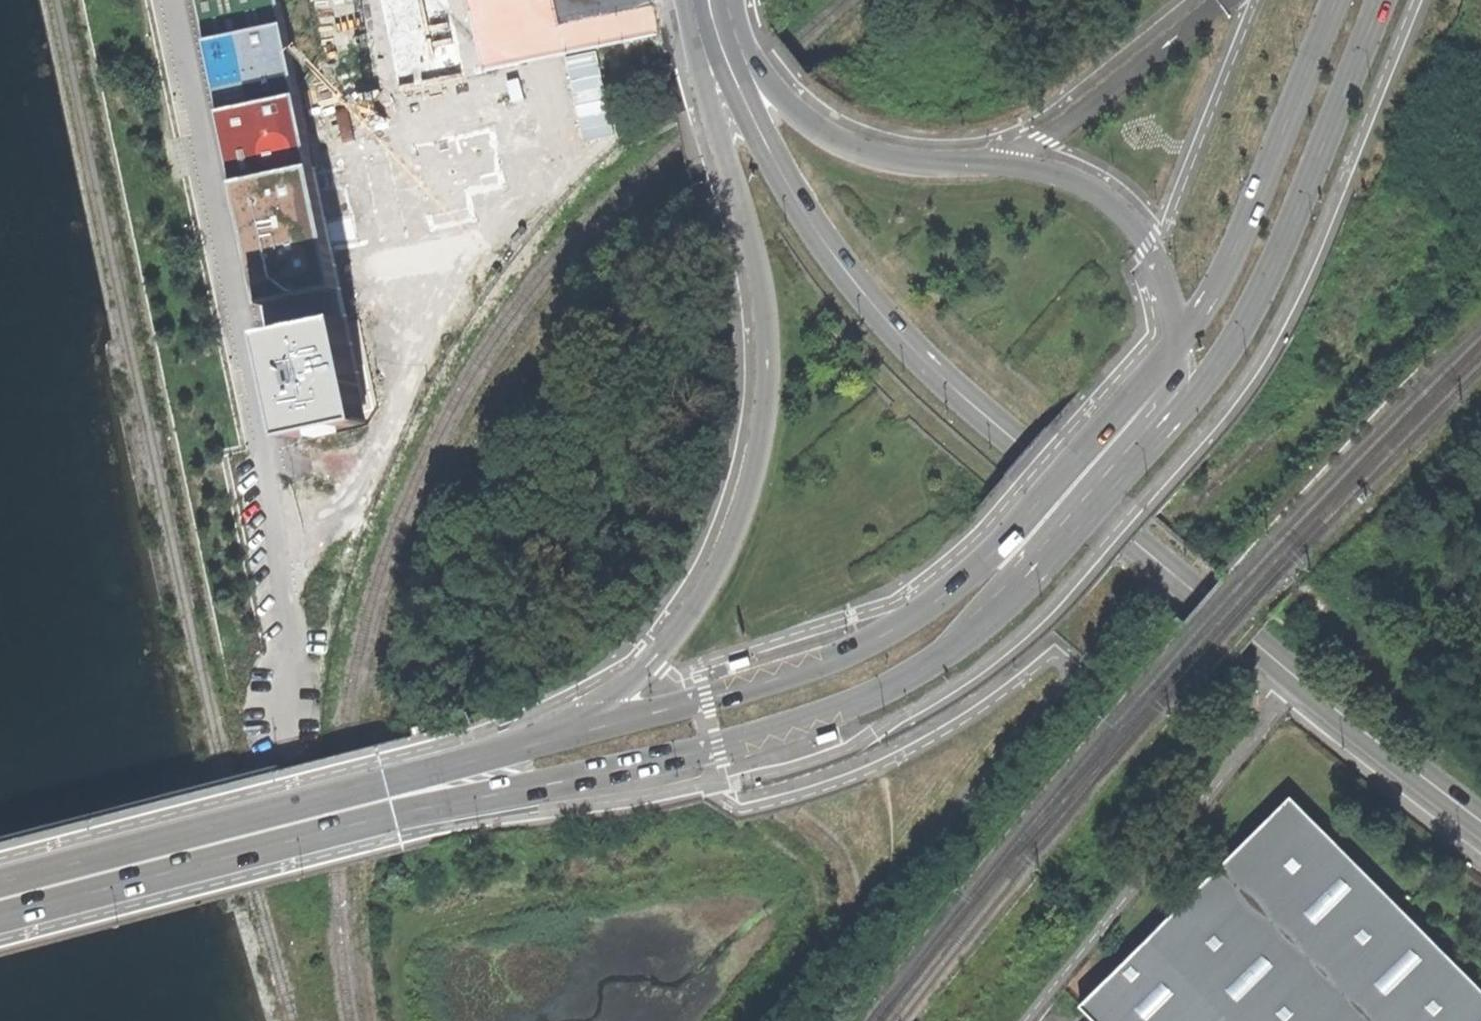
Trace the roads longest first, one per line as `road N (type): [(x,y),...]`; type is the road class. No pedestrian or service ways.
road 1 (primary): [(0,920),(399,816),(708,750),(883,695),(1004,610),(1188,403)]
road 2 (primary): [(689,0),(760,271),(770,360),(763,447),(733,546),(709,595),(658,662),(559,737)]
road 3 (primary): [(1182,342),(994,555),(908,624),(790,677),(559,737)]
road 4 (secondary): [(1156,557),(941,373),(887,316),(794,192),(731,70)]
road 5 (primary): [(1182,342),(1147,246),(1111,200),(1050,170),(892,157),(815,128),(754,50),(734,0)]
road 6 (unknown): [(284,527),(339,515),(441,290),(488,214),(544,144),(622,68)]
road 7 (primary): [(559,737),(0,884)]
road 8 (residential): [(176,0),(284,527)]
road 9 (primary): [(1188,403),(1247,324),(1277,267),(1384,0)]
road 10 (secondary): [(1156,557),(1480,817)]
road 11 (track): [(1480,251),(1207,522)]
road 12 (primary): [(1344,0),(1241,246),(1182,342)]

